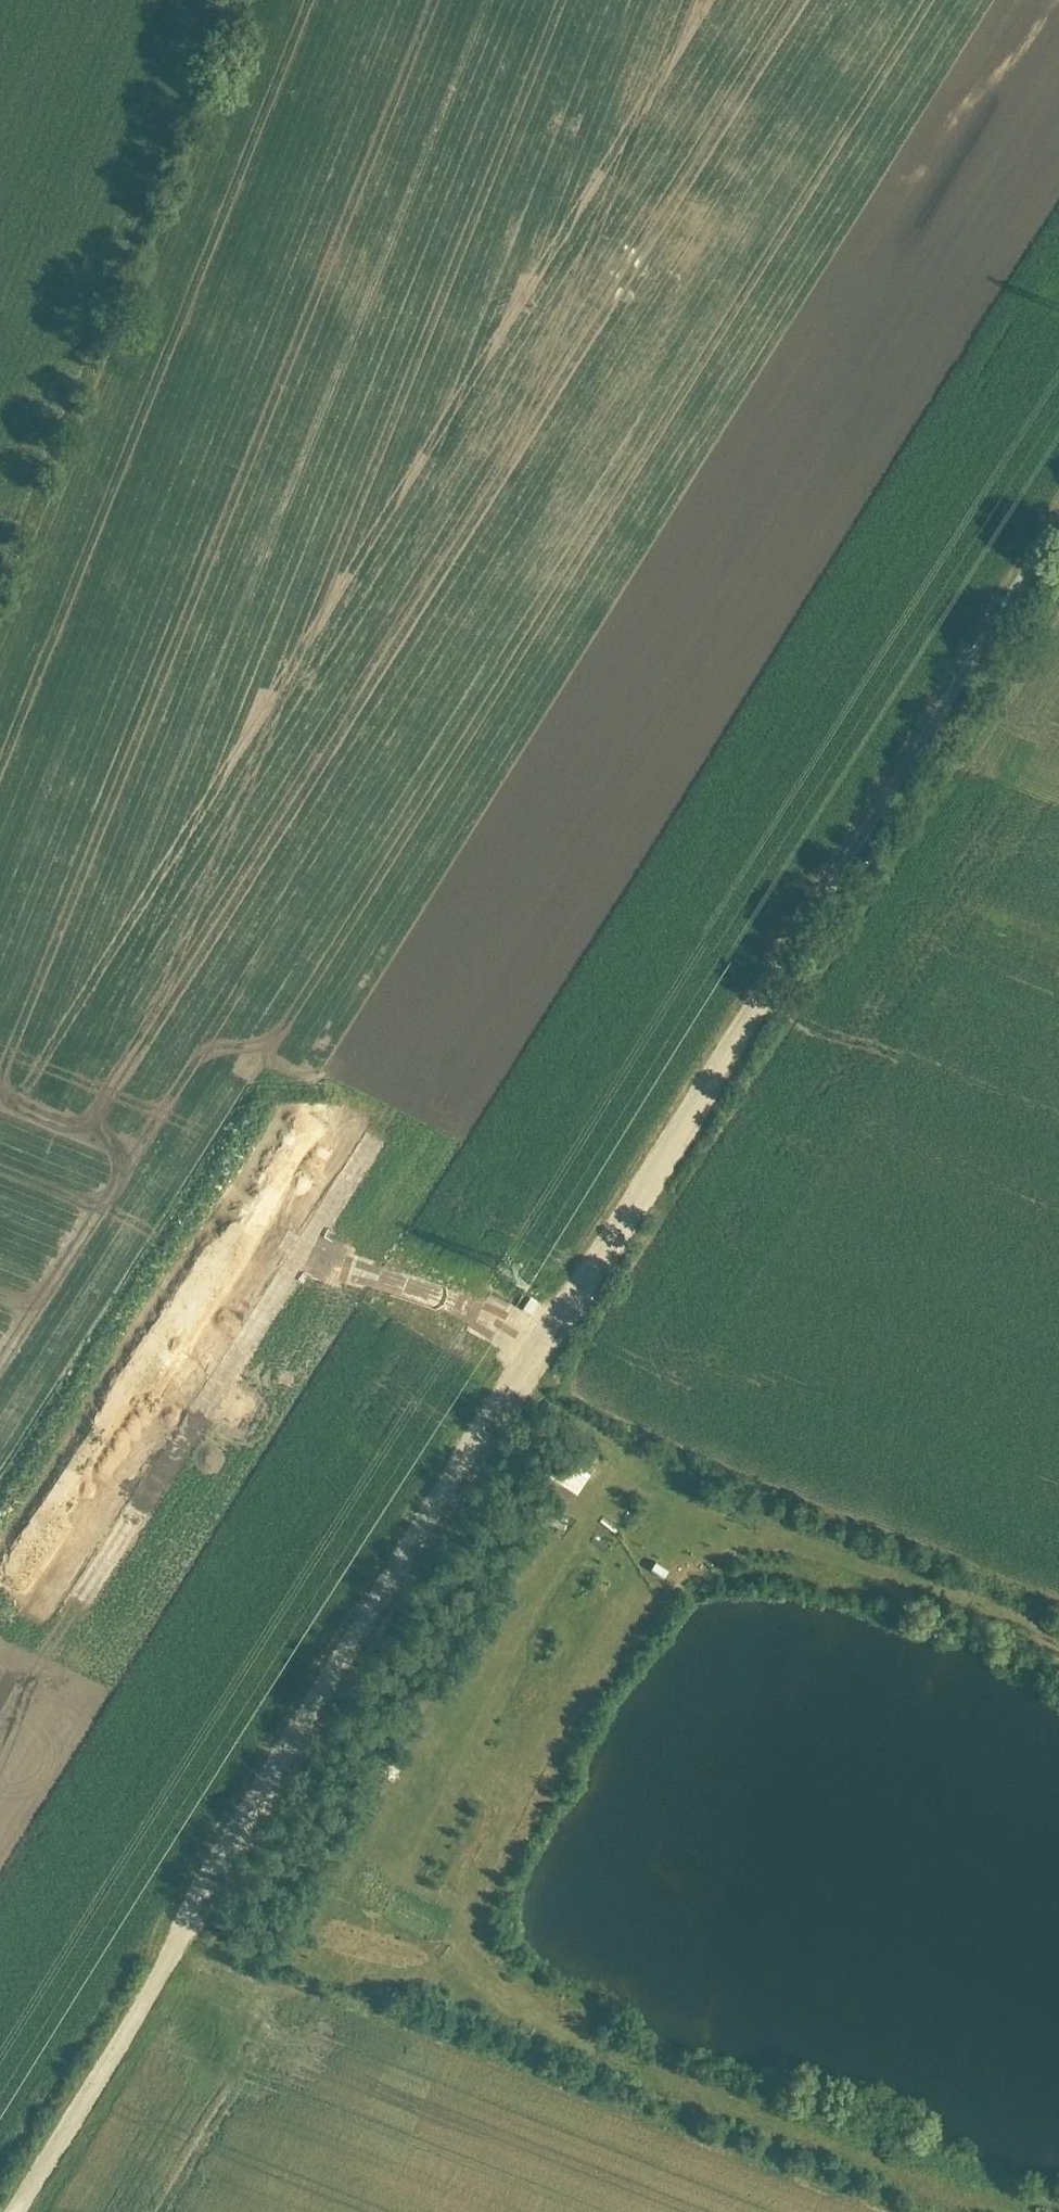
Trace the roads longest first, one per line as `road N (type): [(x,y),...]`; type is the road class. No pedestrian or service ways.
road 1 (track): [(19,2211),(517,1368),(763,995)]
road 2 (unclassified): [(1058,526),(763,995)]

